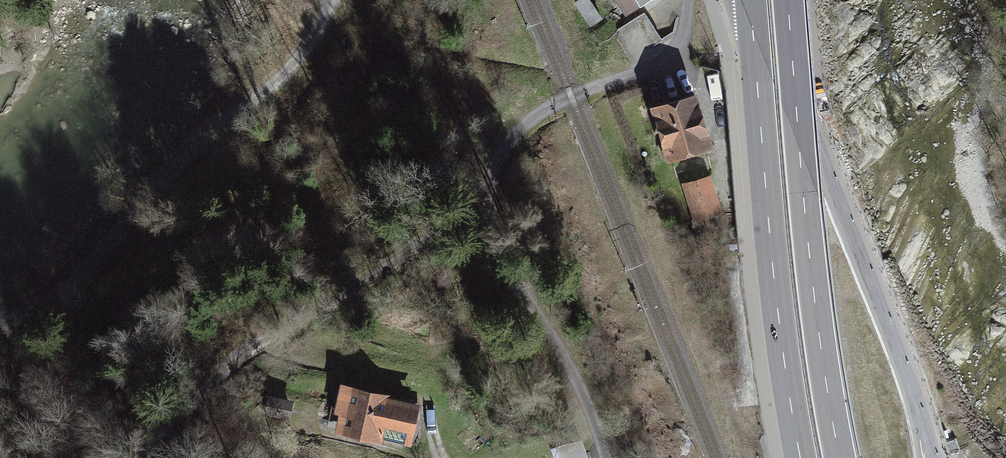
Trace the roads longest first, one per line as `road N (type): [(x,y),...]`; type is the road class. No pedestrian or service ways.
road 1 (track): [(603,457),(496,273),(492,198),(517,130),(566,92),(681,50),(697,0)]
road 2 (residential): [(930,457),(913,386),(763,0)]
road 3 (primary): [(840,457),(809,258),(788,0)]
road 4 (primary): [(756,60),(800,457)]
road 5 (track): [(189,412),(237,358),(396,266),(492,198)]
road 6 (track): [(419,457),(290,423),(189,412),(157,457)]

